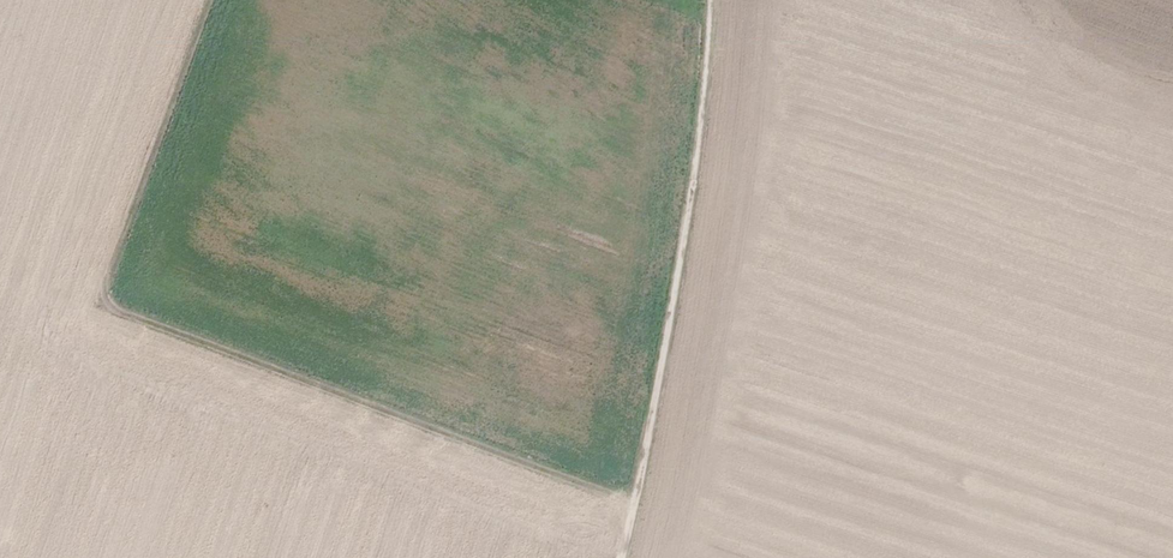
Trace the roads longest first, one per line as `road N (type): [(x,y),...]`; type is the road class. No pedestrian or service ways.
road 1 (track): [(26,277),(633,510)]
road 2 (track): [(713,0),(681,270),(622,557)]

